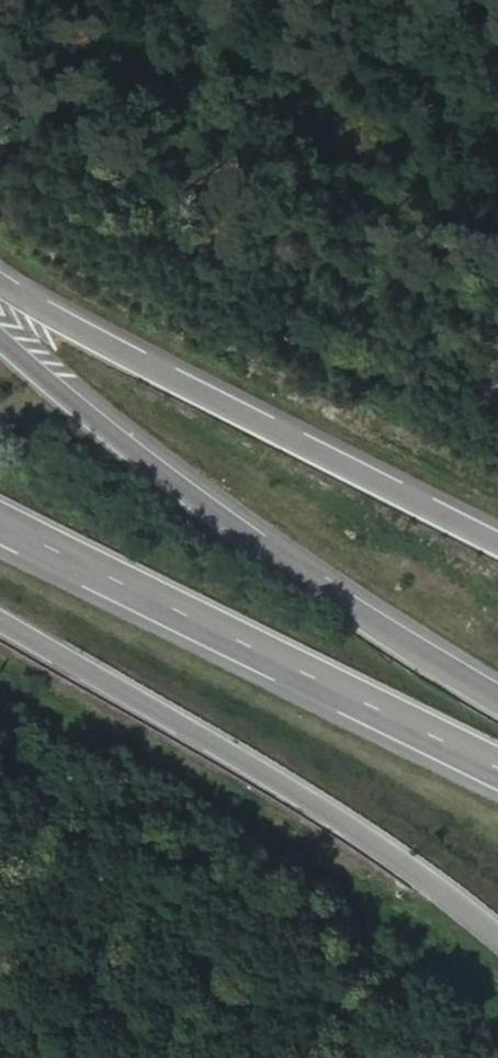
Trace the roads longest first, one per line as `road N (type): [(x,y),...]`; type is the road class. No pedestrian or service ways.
road 1 (trunk): [(497,693),(393,631),(130,446),(0,337)]
road 2 (trunk): [(0,617),(412,862),(497,934)]
road 3 (trunk): [(497,545),(85,335),(0,282)]
road 4 (trunk): [(0,522),(497,767)]

